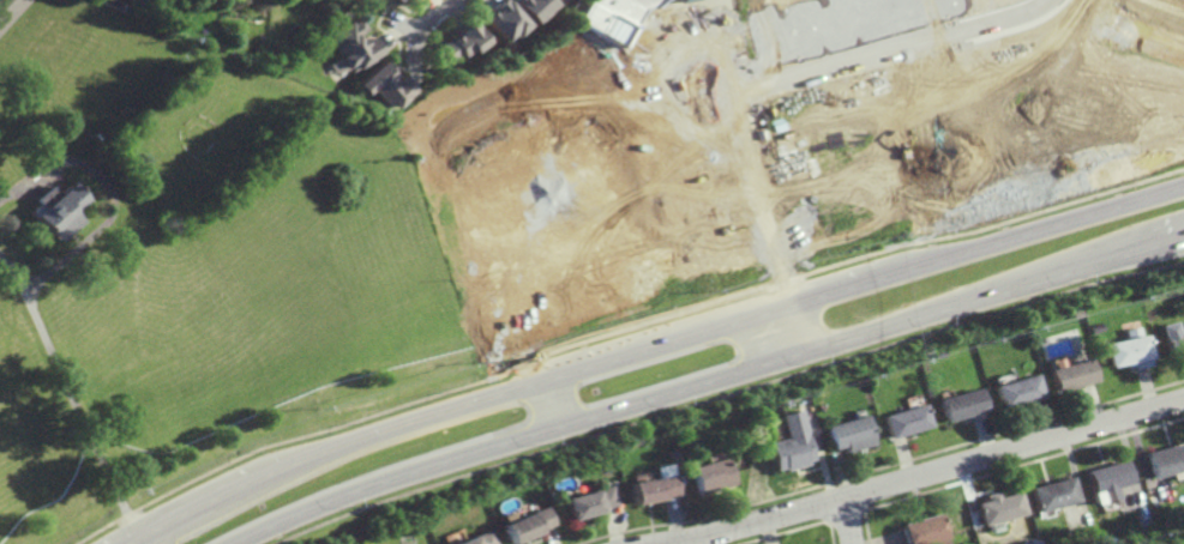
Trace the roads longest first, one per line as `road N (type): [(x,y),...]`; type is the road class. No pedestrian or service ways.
road 1 (trunk): [(1183,187),(360,440),(124,543)]
road 2 (trunk): [(236,543),(559,427),(1183,237)]
road 3 (residential): [(450,167),(1037,0)]
road 4 (residential): [(1183,400),(671,543)]
road 5 (residential): [(721,379),(729,326),(666,107)]
road 6 (residential): [(624,119),(687,338),(721,379)]

